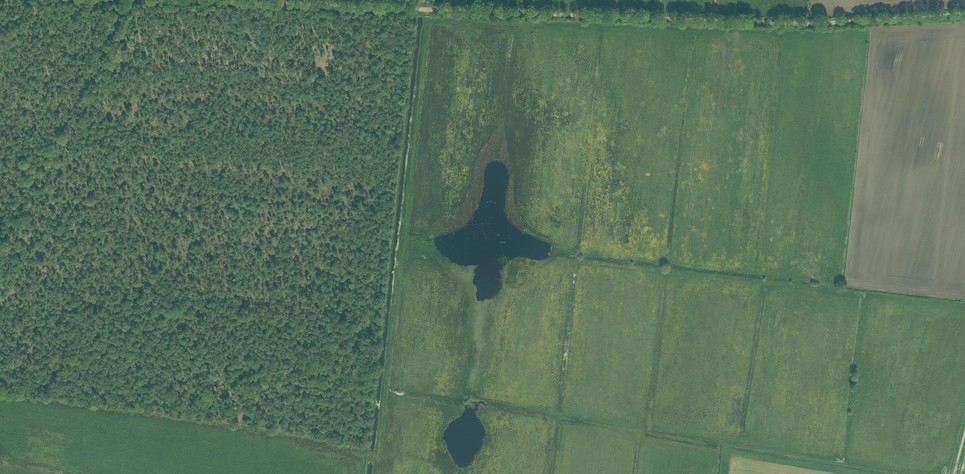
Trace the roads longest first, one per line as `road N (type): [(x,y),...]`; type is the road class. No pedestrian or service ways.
road 1 (track): [(415,9),(784,22),(964,14)]
road 2 (track): [(415,9),(208,0)]

